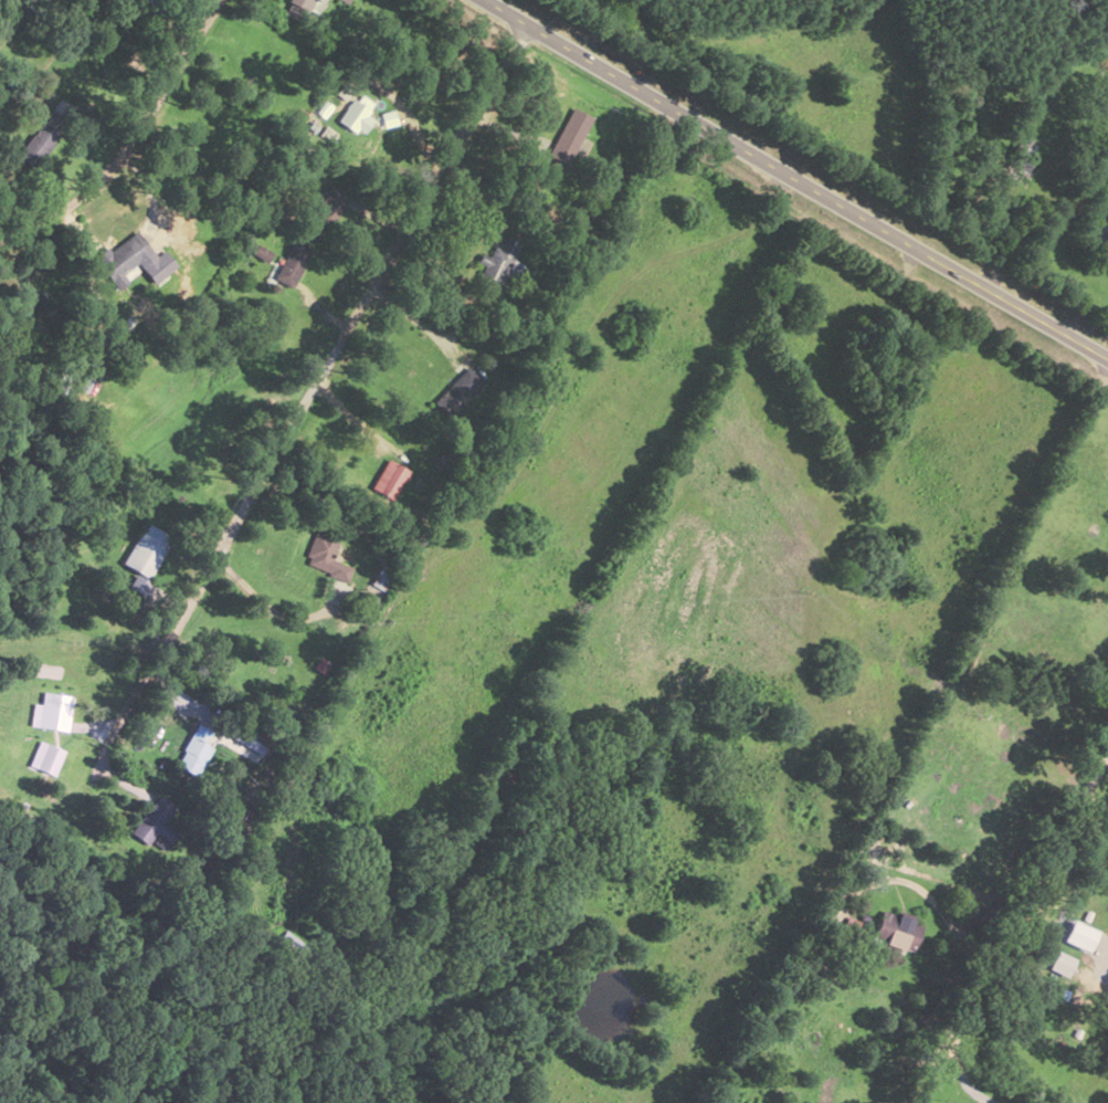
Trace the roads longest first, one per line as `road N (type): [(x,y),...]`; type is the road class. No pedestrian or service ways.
road 1 (residential): [(527,25),(155,652)]
road 2 (primary): [(484,0),(1107,360)]
road 3 (residential): [(1107,363),(834,922)]
road 4 (residential): [(1107,762),(910,1102)]
road 5 (residential): [(213,0),(95,177)]

